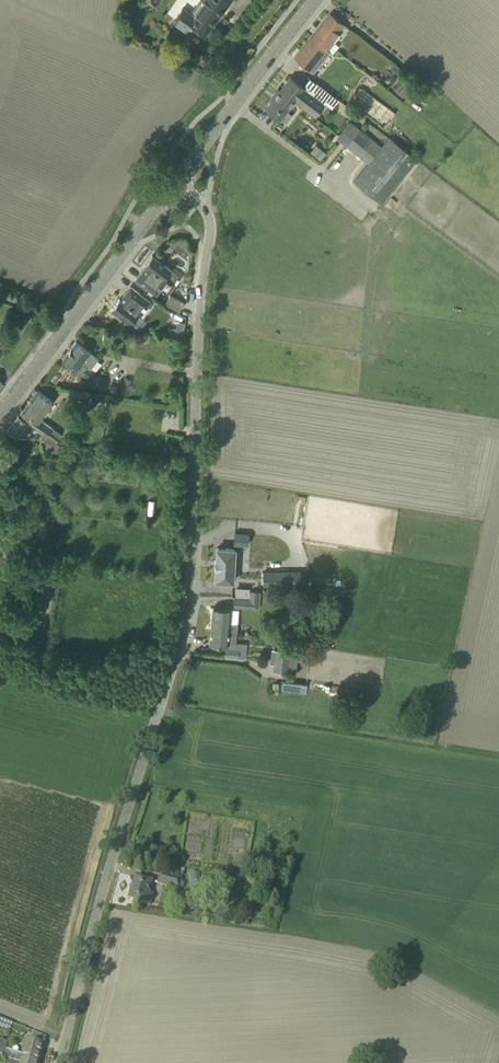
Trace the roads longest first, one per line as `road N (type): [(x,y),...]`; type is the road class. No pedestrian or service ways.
road 1 (unclassified): [(176,181),(205,209),(211,232),(200,304),(191,593),(62,1062)]
road 2 (secondary): [(0,415),(176,181)]
road 3 (secondary): [(176,181),(315,0)]

